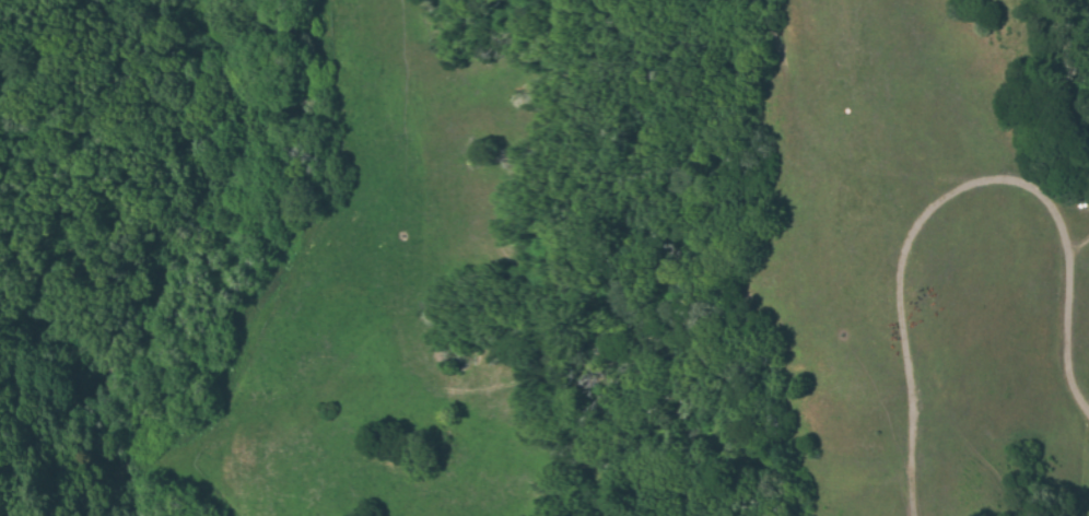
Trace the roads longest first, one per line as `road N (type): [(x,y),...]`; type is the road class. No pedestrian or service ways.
road 1 (track): [(916,515),(900,230),(971,176),(1064,212),(1078,400),(1088,405)]

